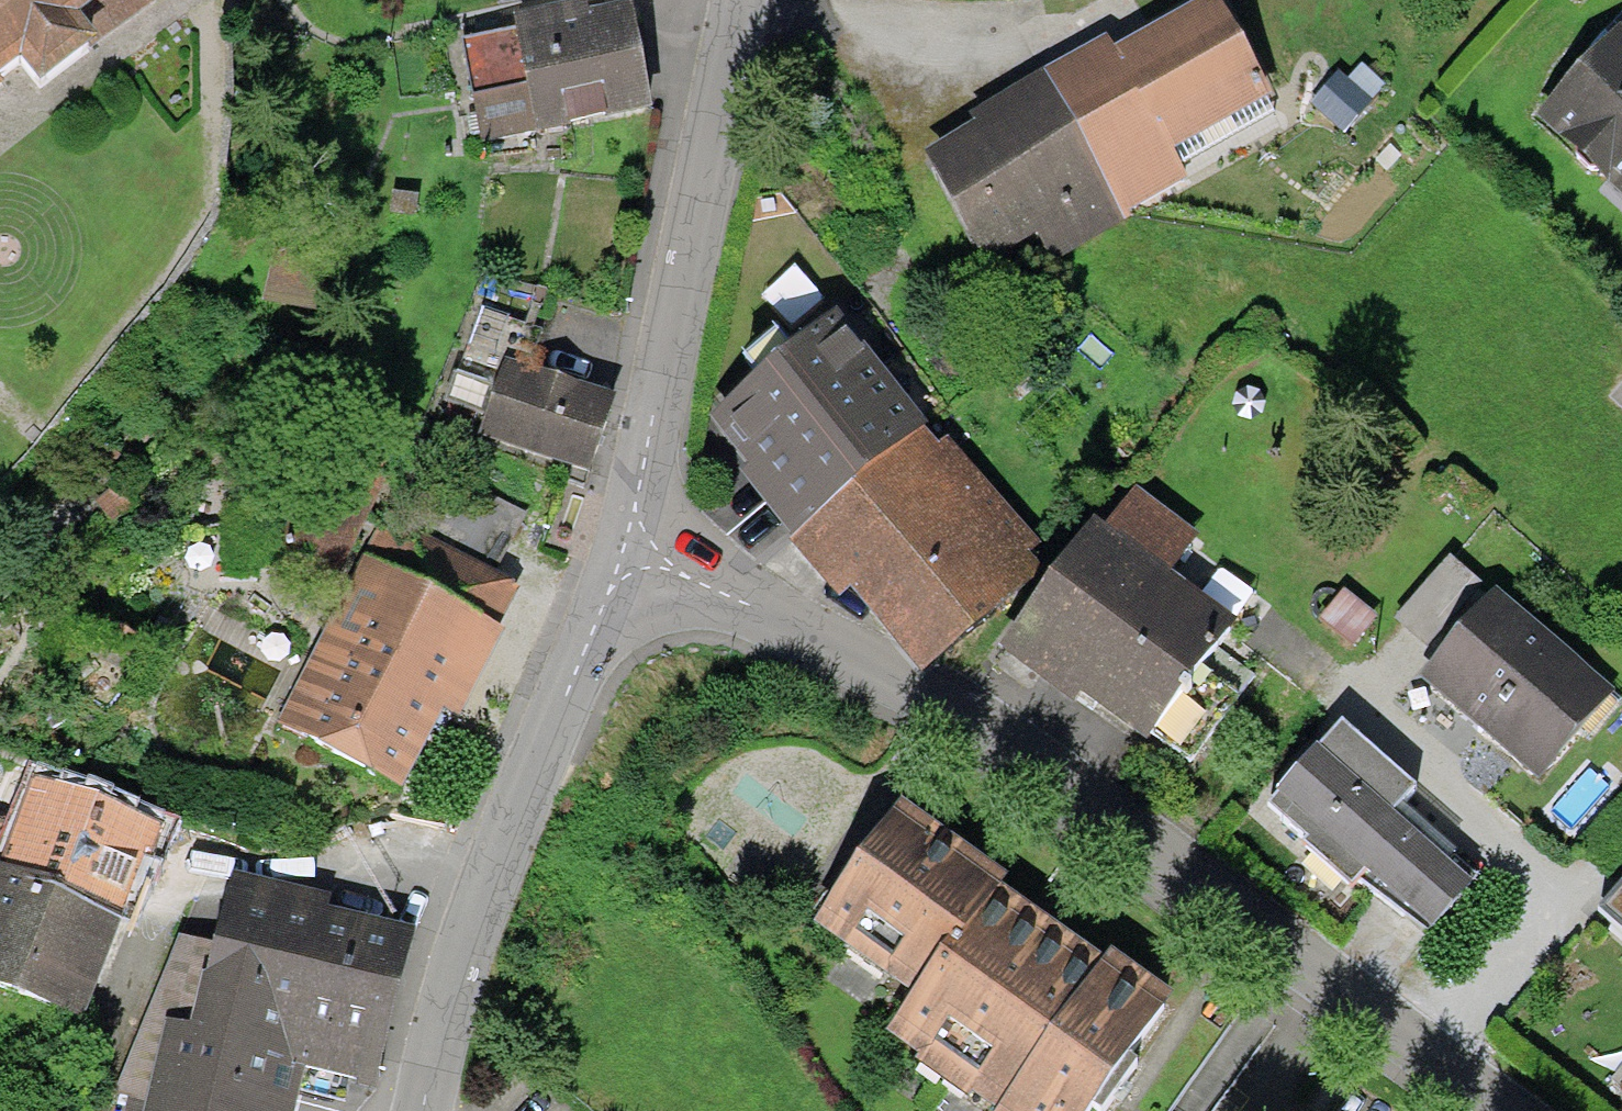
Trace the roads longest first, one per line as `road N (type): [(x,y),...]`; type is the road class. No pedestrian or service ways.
road 1 (residential): [(619,546),(956,725),(1496,1110)]
road 2 (residential): [(619,546),(464,919),(417,1110)]
road 3 (residential): [(727,0),(720,87),(619,546)]

